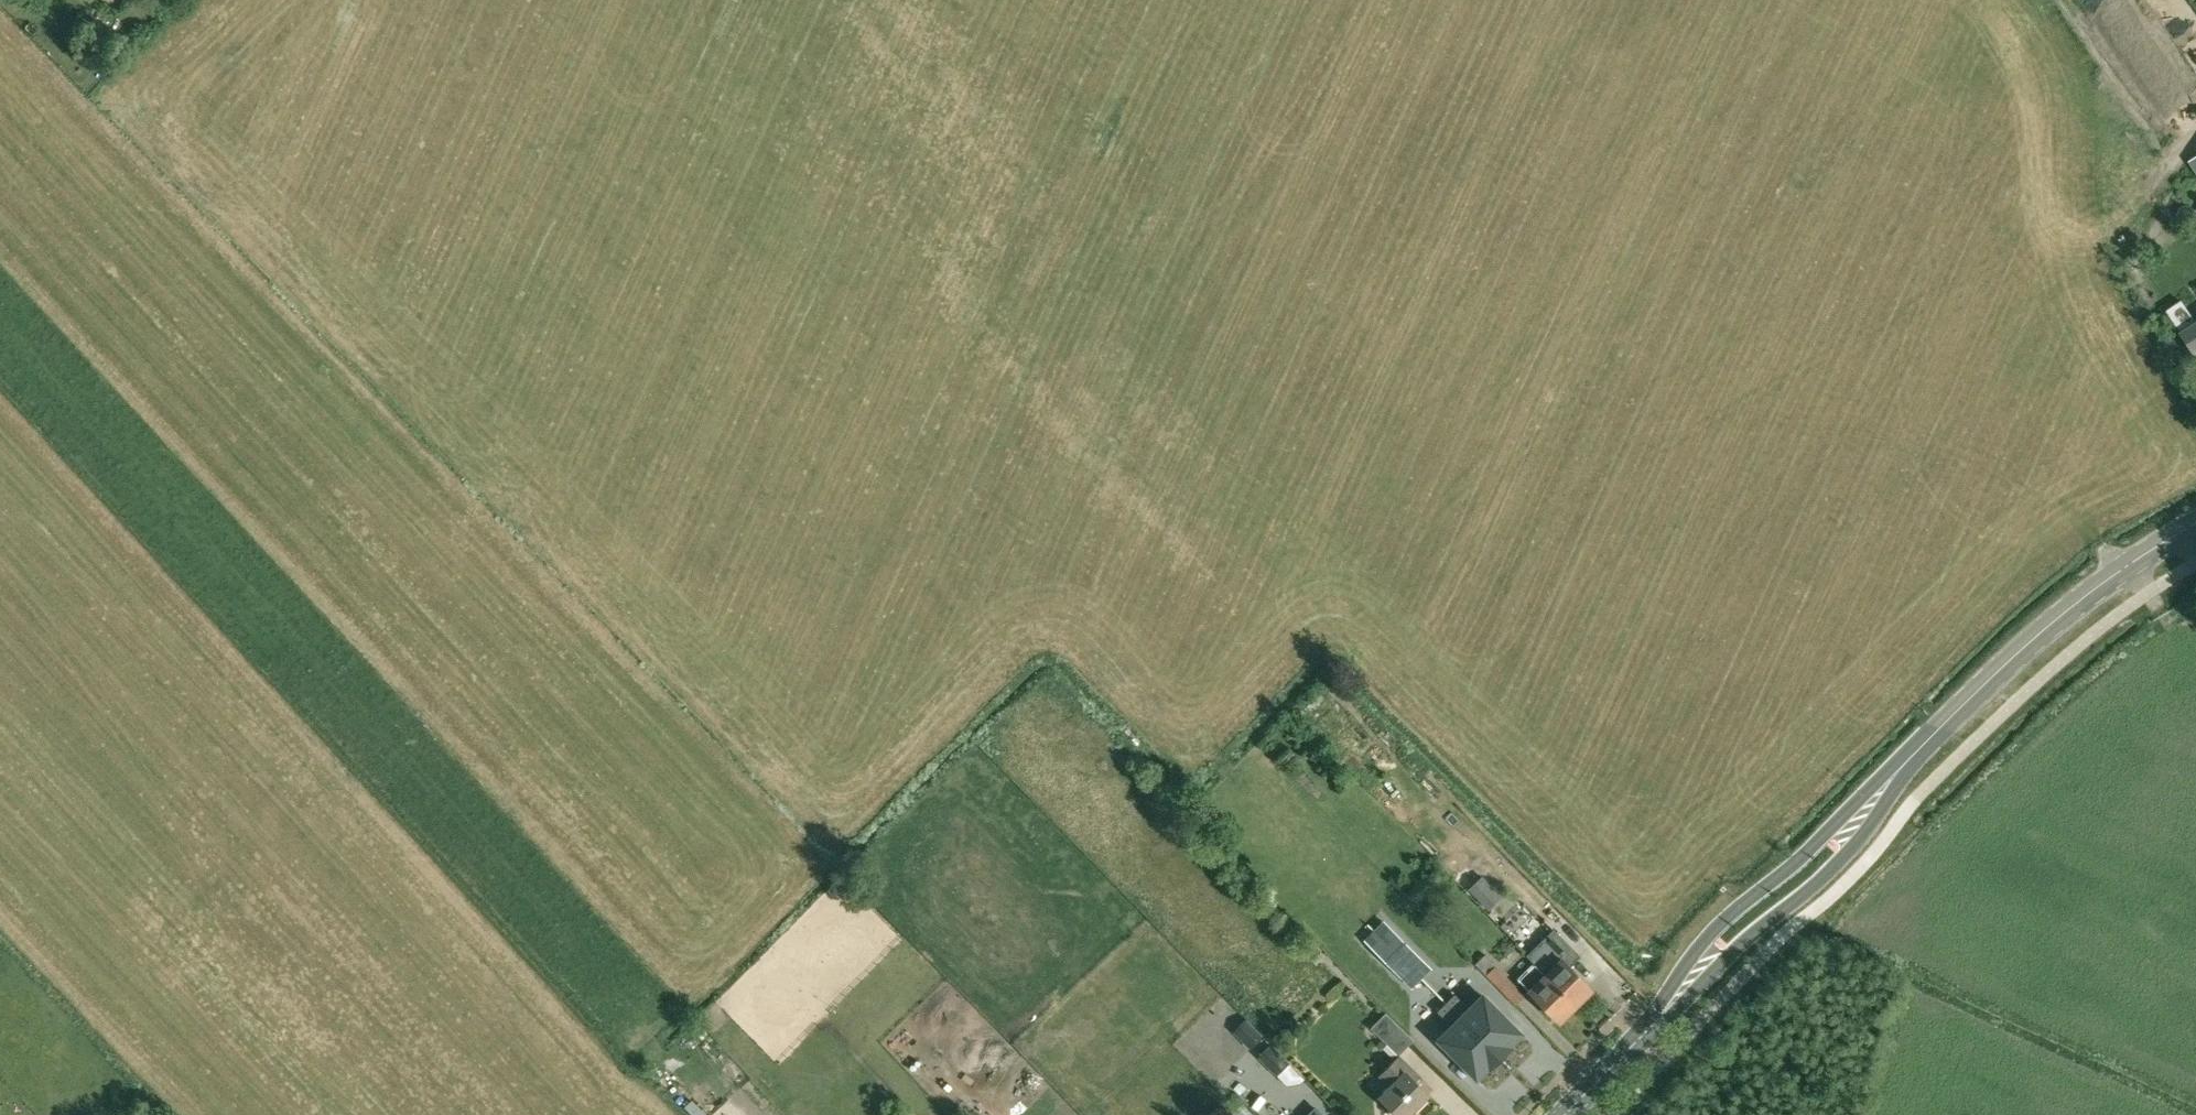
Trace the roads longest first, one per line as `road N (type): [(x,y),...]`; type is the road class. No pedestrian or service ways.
road 1 (secondary): [(1563,1114),(2056,618),(2130,562),(2195,528)]

